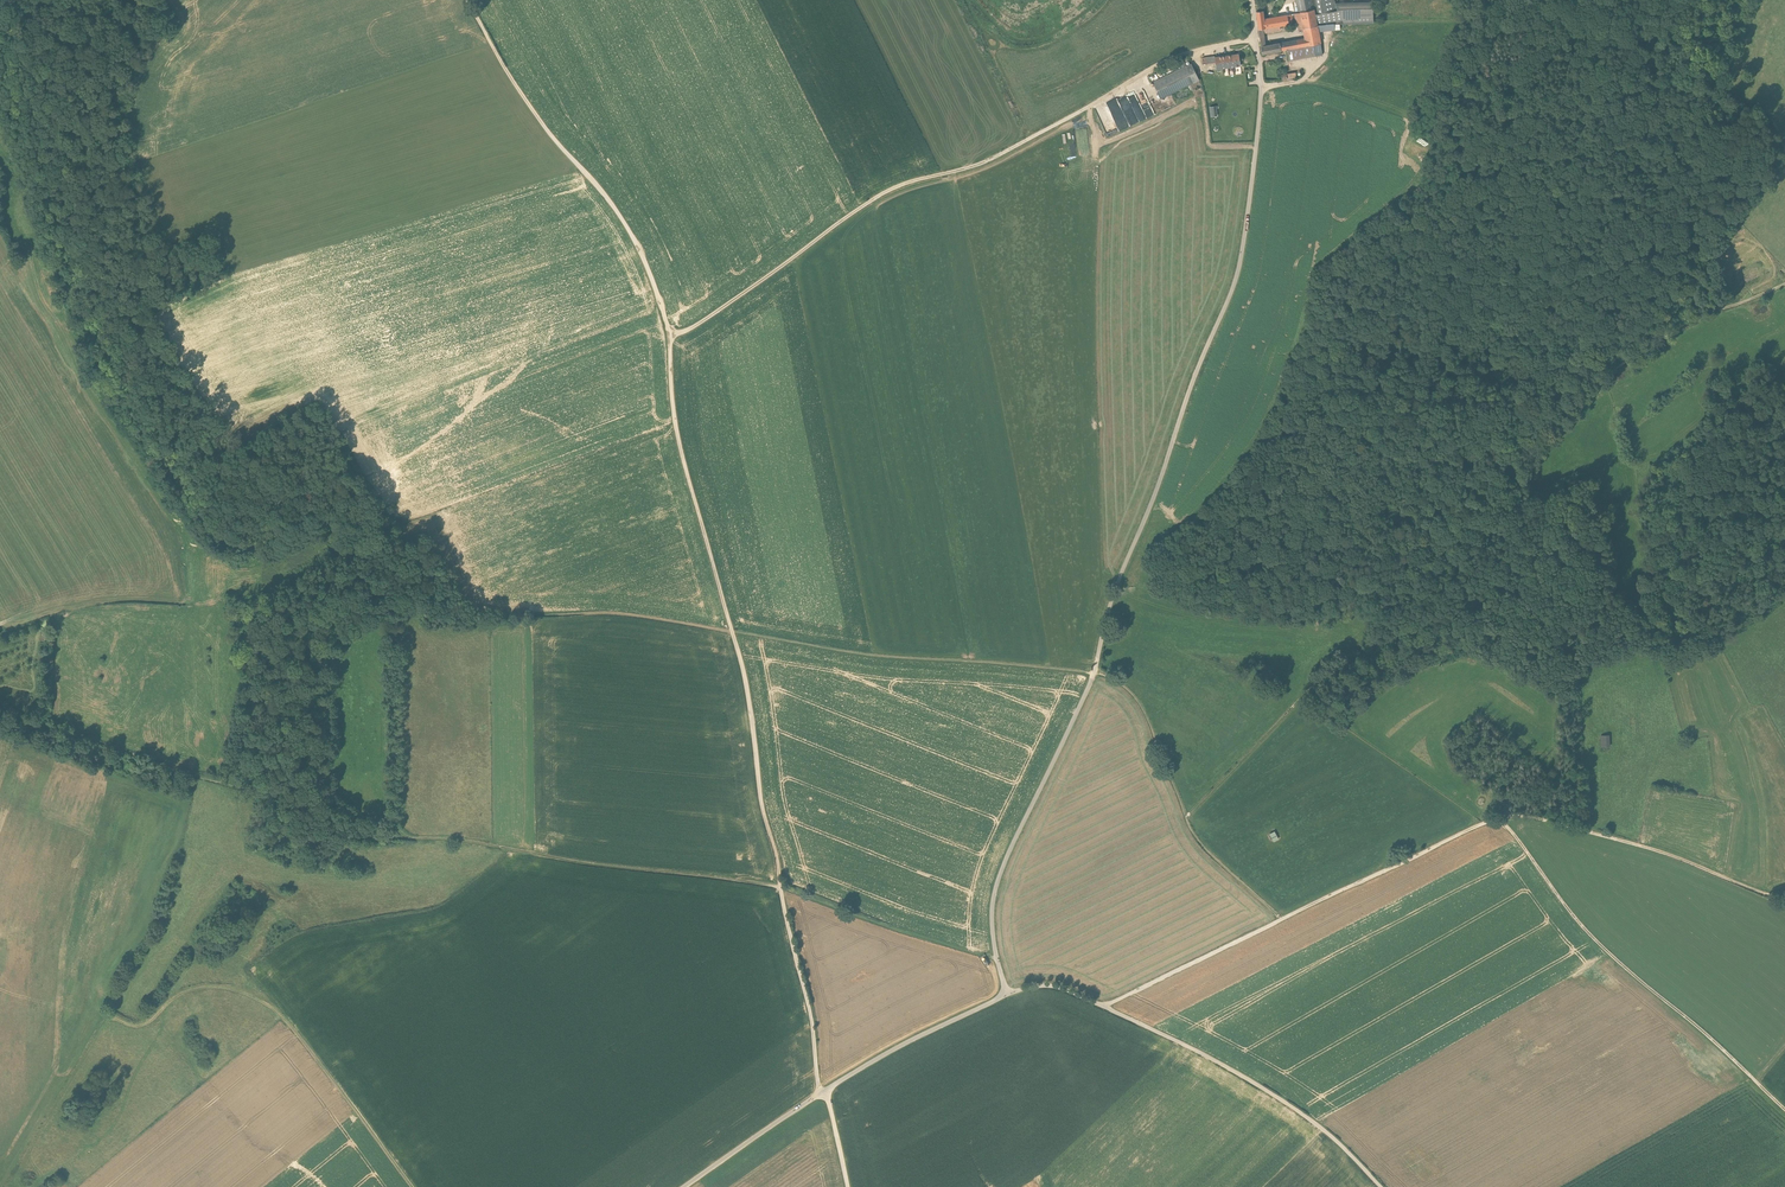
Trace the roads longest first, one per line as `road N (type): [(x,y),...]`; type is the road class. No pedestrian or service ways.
road 1 (unclassified): [(1007,995),(992,924),(1000,874),(1092,679),(1115,590),(1238,272),(1260,101),(1252,0)]
road 2 (track): [(1185,817),(1315,684),(1362,648),(1391,596),(1541,455),(1600,383),(1688,321),(1784,283)]
road 3 (track): [(731,631),(681,453),(668,335),(646,266),(612,206),(514,83),(467,0)]
road 4 (track): [(668,335),(705,320),(887,192),(985,161),(1174,58),(1255,39)]
road 5 (track): [(219,782),(355,833),(780,886)]
road 6 (unclassified): [(1381,1186),(1307,1117),(1193,1050),(1062,988),(1007,995)]
road 7 (track): [(412,1186),(290,1026),(262,1001),(210,987),(180,994),(140,1026),(105,1013)]
road 8 (track): [(1499,818),(1591,936),(1784,1110)]
road 9 (unclassified): [(684,1186),(860,1069),(1007,995)]
road 10 (track): [(731,631),(880,656),(1094,674)]
road 11 (track): [(1499,818),(1532,817),(1622,841),(1778,897)]
road 12 (track): [(780,886),(731,631)]
road 13 (track): [(1281,920),(1499,818)]
road 14 (track): [(997,959),(780,886)]
road 15 (track): [(0,718),(219,782)]
road 16 (track): [(823,1092),(780,886)]
road 17 (track): [(1281,920),(1101,1005)]
road 18 (track): [(1095,669),(1142,709),(1185,817)]
road 19 (track): [(1185,817),(1206,851),(1281,920)]

